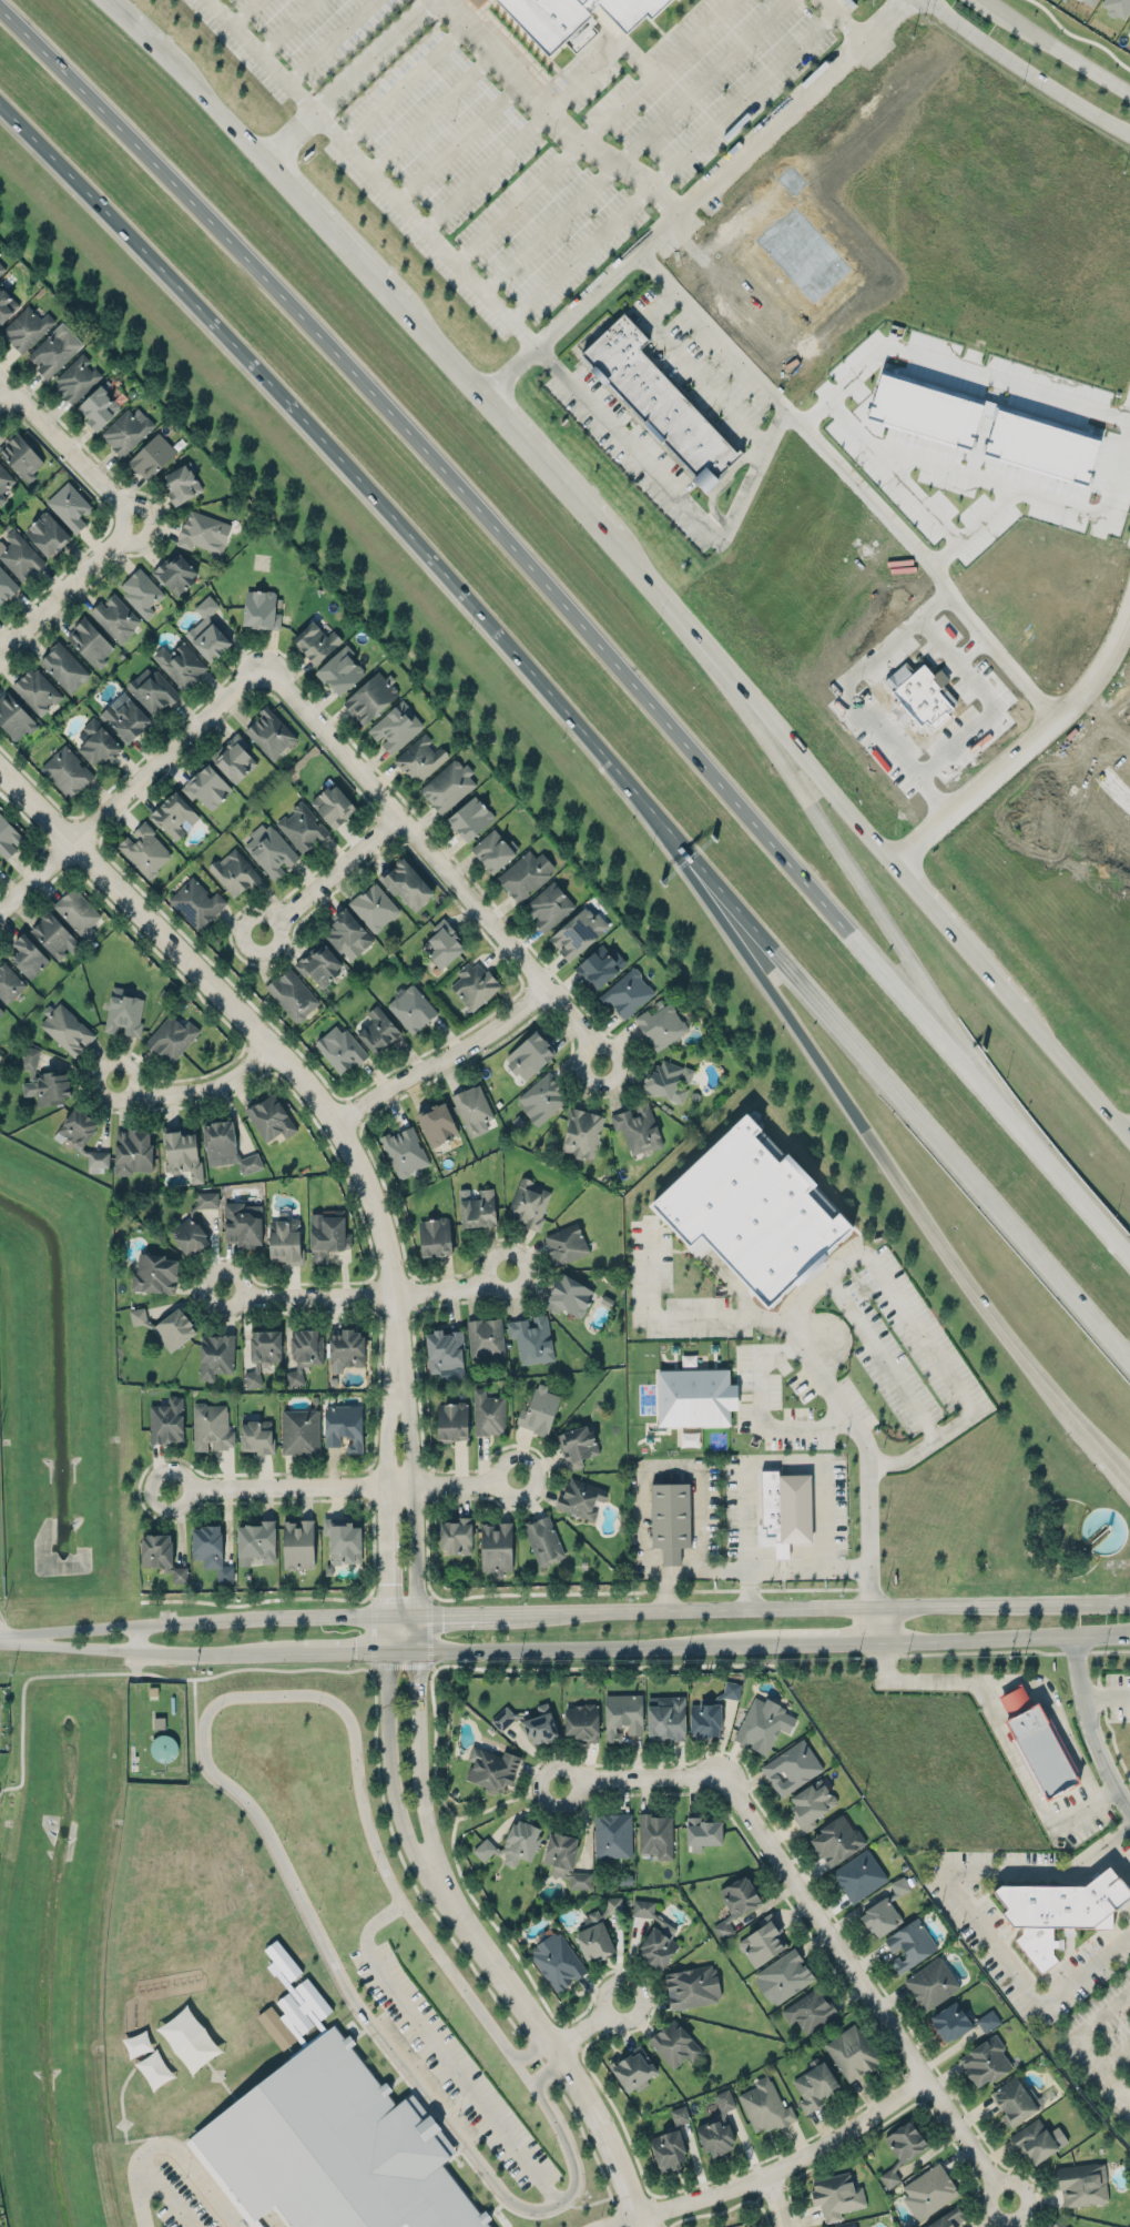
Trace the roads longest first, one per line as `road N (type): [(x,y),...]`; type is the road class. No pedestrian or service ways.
road 1 (motorway): [(1007,1116),(398,421),(0,10)]
road 2 (tertiary): [(1129,1600),(387,1613),(2,1639)]
road 3 (motorway): [(0,107),(205,314),(659,819)]
road 4 (motorway): [(659,819),(709,908),(906,1203),(1106,1451)]
road 5 (residential): [(399,1345),(371,1194),(334,1124),(0,759)]
road 6 (motorway): [(659,819),(1129,1358)]
road 7 (residential): [(550,1784),(712,1779),(1007,2201)]
road 8 (motorway): [(1007,1116),(649,578)]
road 9 (residential): [(257,671),(407,819),(580,1035),(594,1065)]
road 10 (tertiary): [(636,2226),(618,2157),(426,1861)]
road 11 (residential): [(890,862),(1092,672),(1129,566)]
road 12 (tertiary): [(420,1649),(798,1641)]
road 13 (secondary): [(890,862),(649,578)]
road 14 (residential): [(0,904),(257,671)]
road 15 (residential): [(170,1489),(515,1477)]
road 16 (residential): [(633,2214),(813,2149),(920,2083)]
road 17 (residential): [(223,1288),(258,1297),(396,1295),(474,1285),(499,1272)]
road 18 (residential): [(419,1613),(419,1484),(399,1345)]
road 19 (residential): [(399,1345),(385,1487),(387,1613)]
road 20 (tertiary): [(872,1640),(1129,1635)]
road 21 (tertiary): [(915,0),(1129,135)]
road 22 (residential): [(334,1124),(546,992)]
road 23 (tertiary): [(2,1639),(225,1650)]
road 24 (tertiary): [(387,1650),(397,1805),(426,1861)]
road 25 (tertiary): [(426,1861),(415,1781),(420,1649)]
road 26 (residential): [(0,375),(133,523)]
road 27 (secondary): [(615,540),(485,393)]
road 28 (secondary): [(398,300),(265,160)]
road 29 (secondary): [(1016,1006),(890,862)]
road 30 (motorway): [(1129,1257),(1007,1116)]
road 31 (residential): [(133,523),(0,653)]
road 32 (residential): [(263,935),(407,819)]
road 33 (residential): [(1129,1806),(1098,1745),(1072,1636)]
road 34 (residential): [(105,1081),(172,1094),(222,1084),(269,1046)]
road 35 (secondary): [(1126,1134),(1016,1006)]
road 36 (secondary): [(265,160),(152,44)]
road 37 (tertiary): [(1129,93),(997,11)]
road 38 (secondary): [(485,393),(398,300)]

